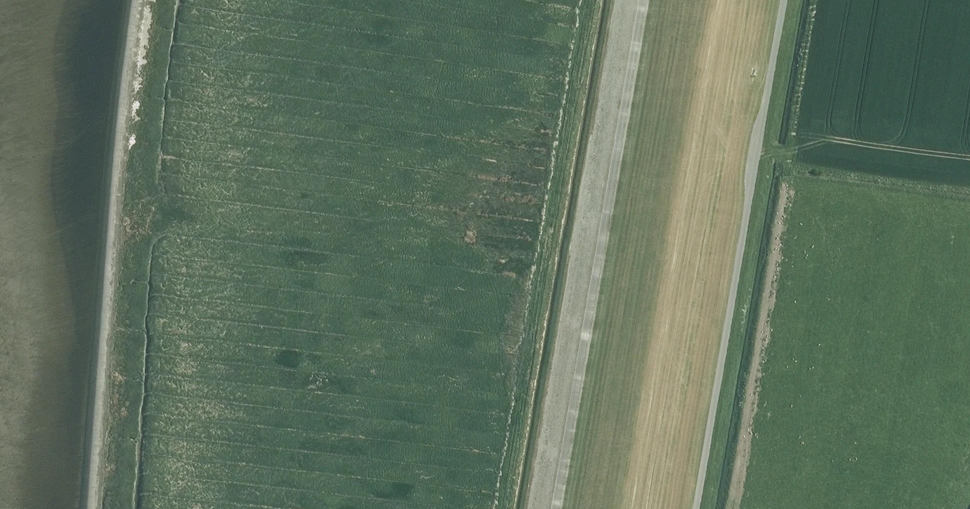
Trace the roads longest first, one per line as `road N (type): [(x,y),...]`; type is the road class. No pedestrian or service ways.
road 1 (track): [(699,508),(787,0)]
road 2 (track): [(645,0),(557,508)]

